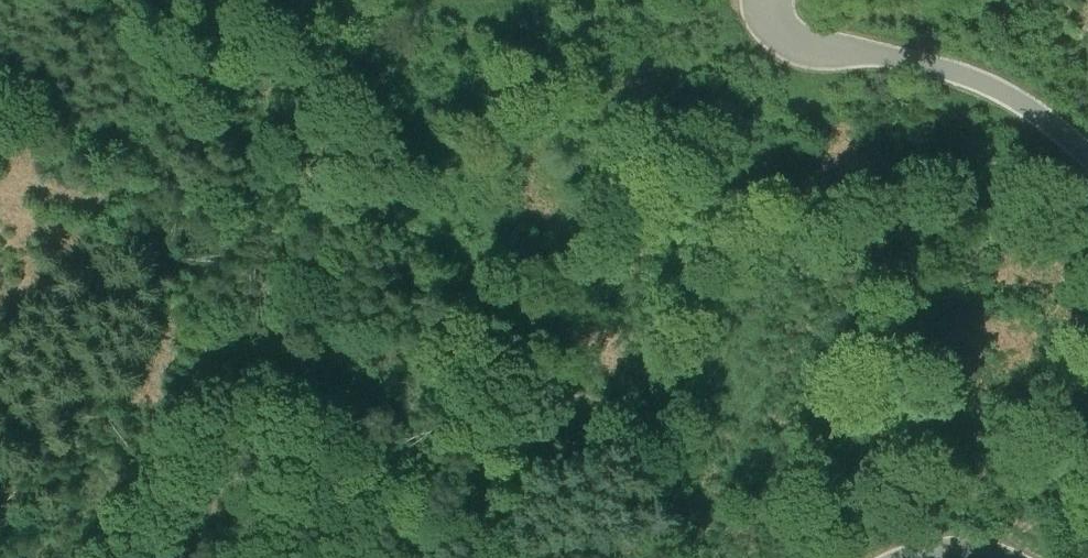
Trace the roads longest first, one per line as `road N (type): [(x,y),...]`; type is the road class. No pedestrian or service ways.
road 1 (unclassified): [(759,0),(763,21),(800,43),(926,63),(985,82),(1042,116),(1087,159)]

